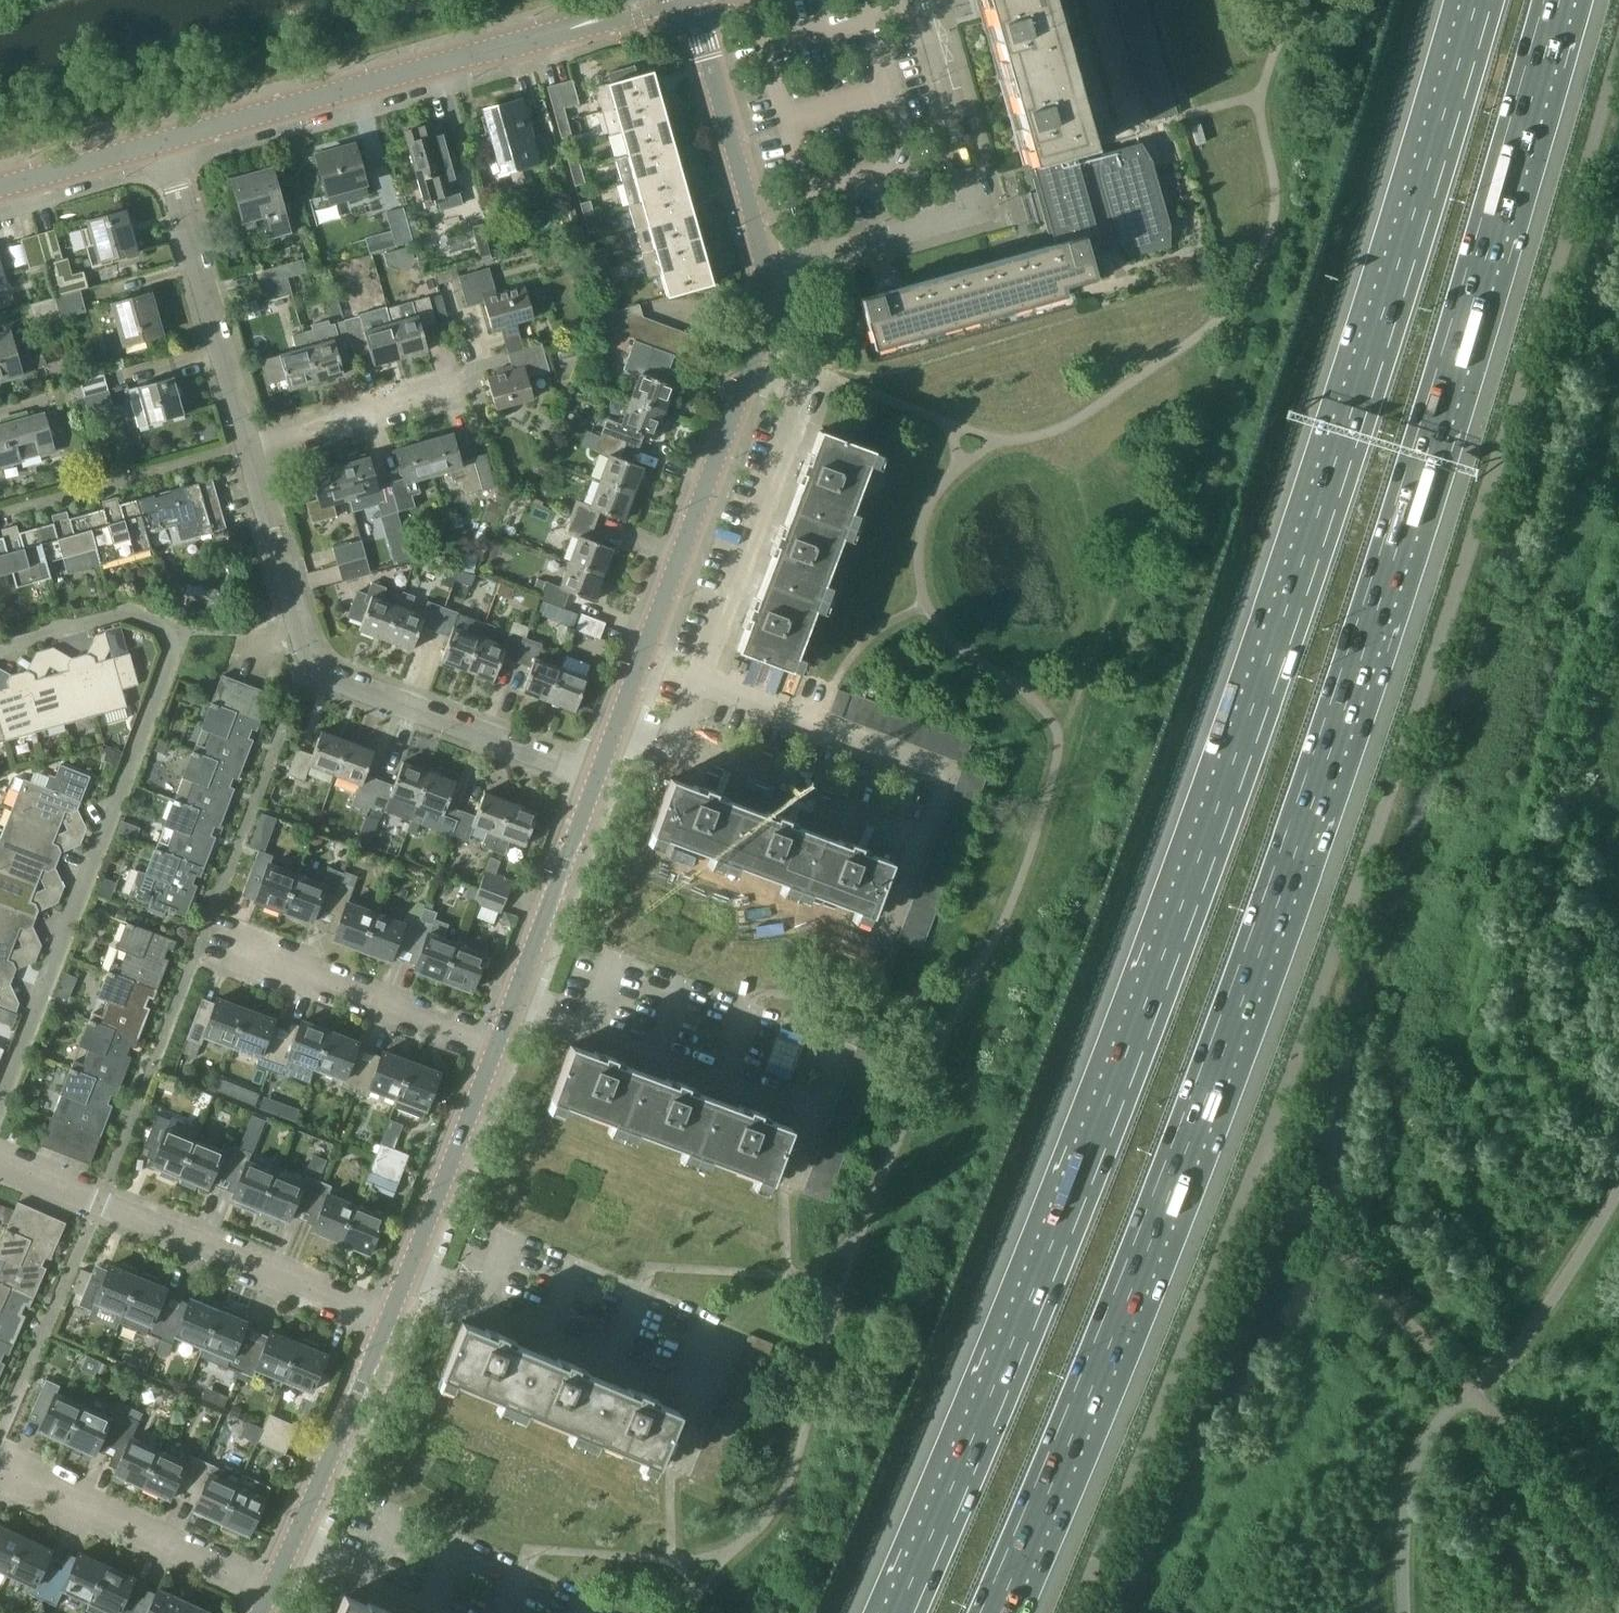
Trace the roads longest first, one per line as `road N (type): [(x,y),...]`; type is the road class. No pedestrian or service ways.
road 1 (motorway): [(1477,0),(1385,308),(1219,801),(1054,1239),(897,1612)]
road 2 (motorway): [(997,1612),(1263,946),(1395,560),(1560,0)]
road 3 (residential): [(0,646),(127,610),(182,631),(0,1100)]
road 4 (residential): [(598,777),(320,667),(305,641),(249,443)]
road 5 (residential): [(672,745),(805,392),(750,370)]
road 6 (residential): [(764,272),(976,205),(925,0)]
road 7 (residential): [(387,1322),(0,1161)]
road 8 (unclassified): [(617,725),(750,370)]
road 9 (residential): [(706,1390),(408,1268)]
road 10 (residential): [(817,1105),(516,993)]
road 11 (residential): [(249,443),(165,140)]
road 12 (residential): [(494,1048),(202,937)]
road 13 (tertiary): [(165,140),(464,56)]
road 14 (residential): [(270,1593),(0,1469)]
road 15 (unclassified): [(695,2),(764,272)]
road 16 (residential): [(919,839),(672,745)]
road 17 (tertiary): [(464,56),(577,37),(695,2)]
road 18 (unclassified): [(295,1540),(387,1322)]
road 19 (unclassified): [(408,1268),(494,1048)]
road 20 (unclassified): [(516,993),(598,777)]
road 21 (residential): [(249,443),(469,383)]
road 22 (track): [(1618,1044),(1462,1131)]
road 23 (residential): [(457,1612),(295,1540)]
road 24 (tertiary): [(0,187),(165,140)]
road 25 (tertiary): [(616,0),(464,56)]

